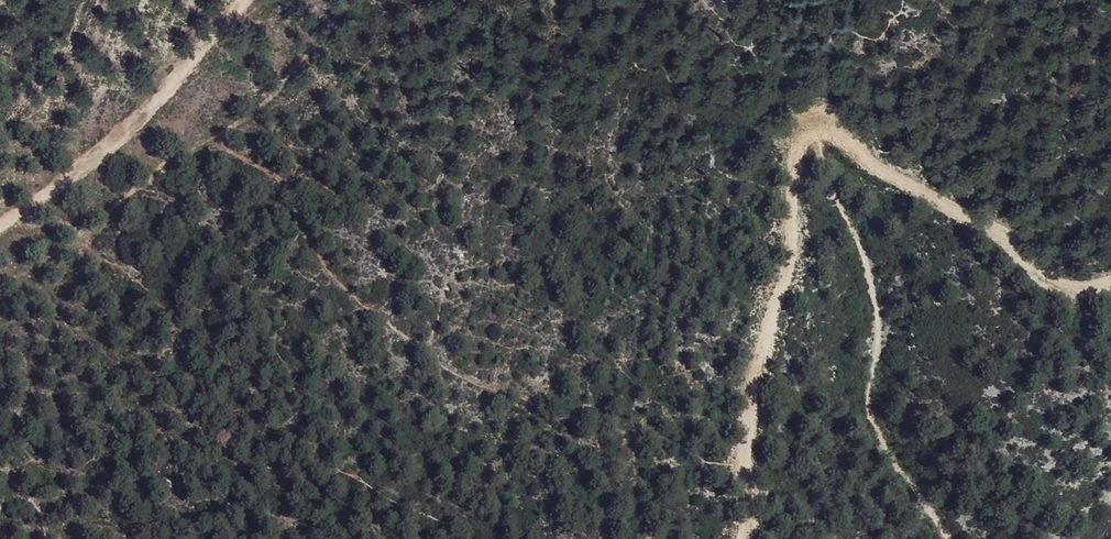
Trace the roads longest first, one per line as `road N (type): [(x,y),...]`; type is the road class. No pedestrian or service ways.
road 1 (track): [(742,538),(752,372),(791,252),(794,147),(809,125),(841,126),(883,171),(1009,231),(1050,274),(1075,283),(1110,281)]
road 2 (track): [(809,125),(867,272),(878,326),(868,422),(944,538)]
road 3 (track): [(244,0),(84,172),(0,227)]

